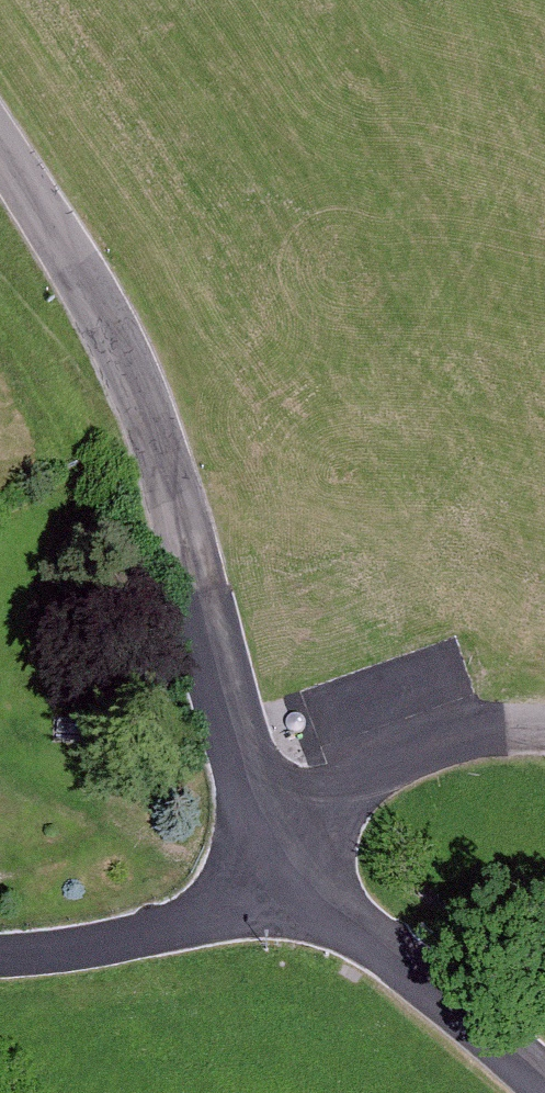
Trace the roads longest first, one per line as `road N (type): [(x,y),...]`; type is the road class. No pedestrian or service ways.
road 1 (tertiary): [(0,148),(73,263),(138,396),(176,494),(253,797),(279,857)]
road 2 (tertiary): [(279,857),(544,1086)]
road 3 (unclassified): [(544,726),(485,726),(341,786),(279,857)]
road 4 (residential): [(0,954),(169,931),(238,901),(279,857)]
road 5 (track): [(0,284),(99,391),(138,396)]

